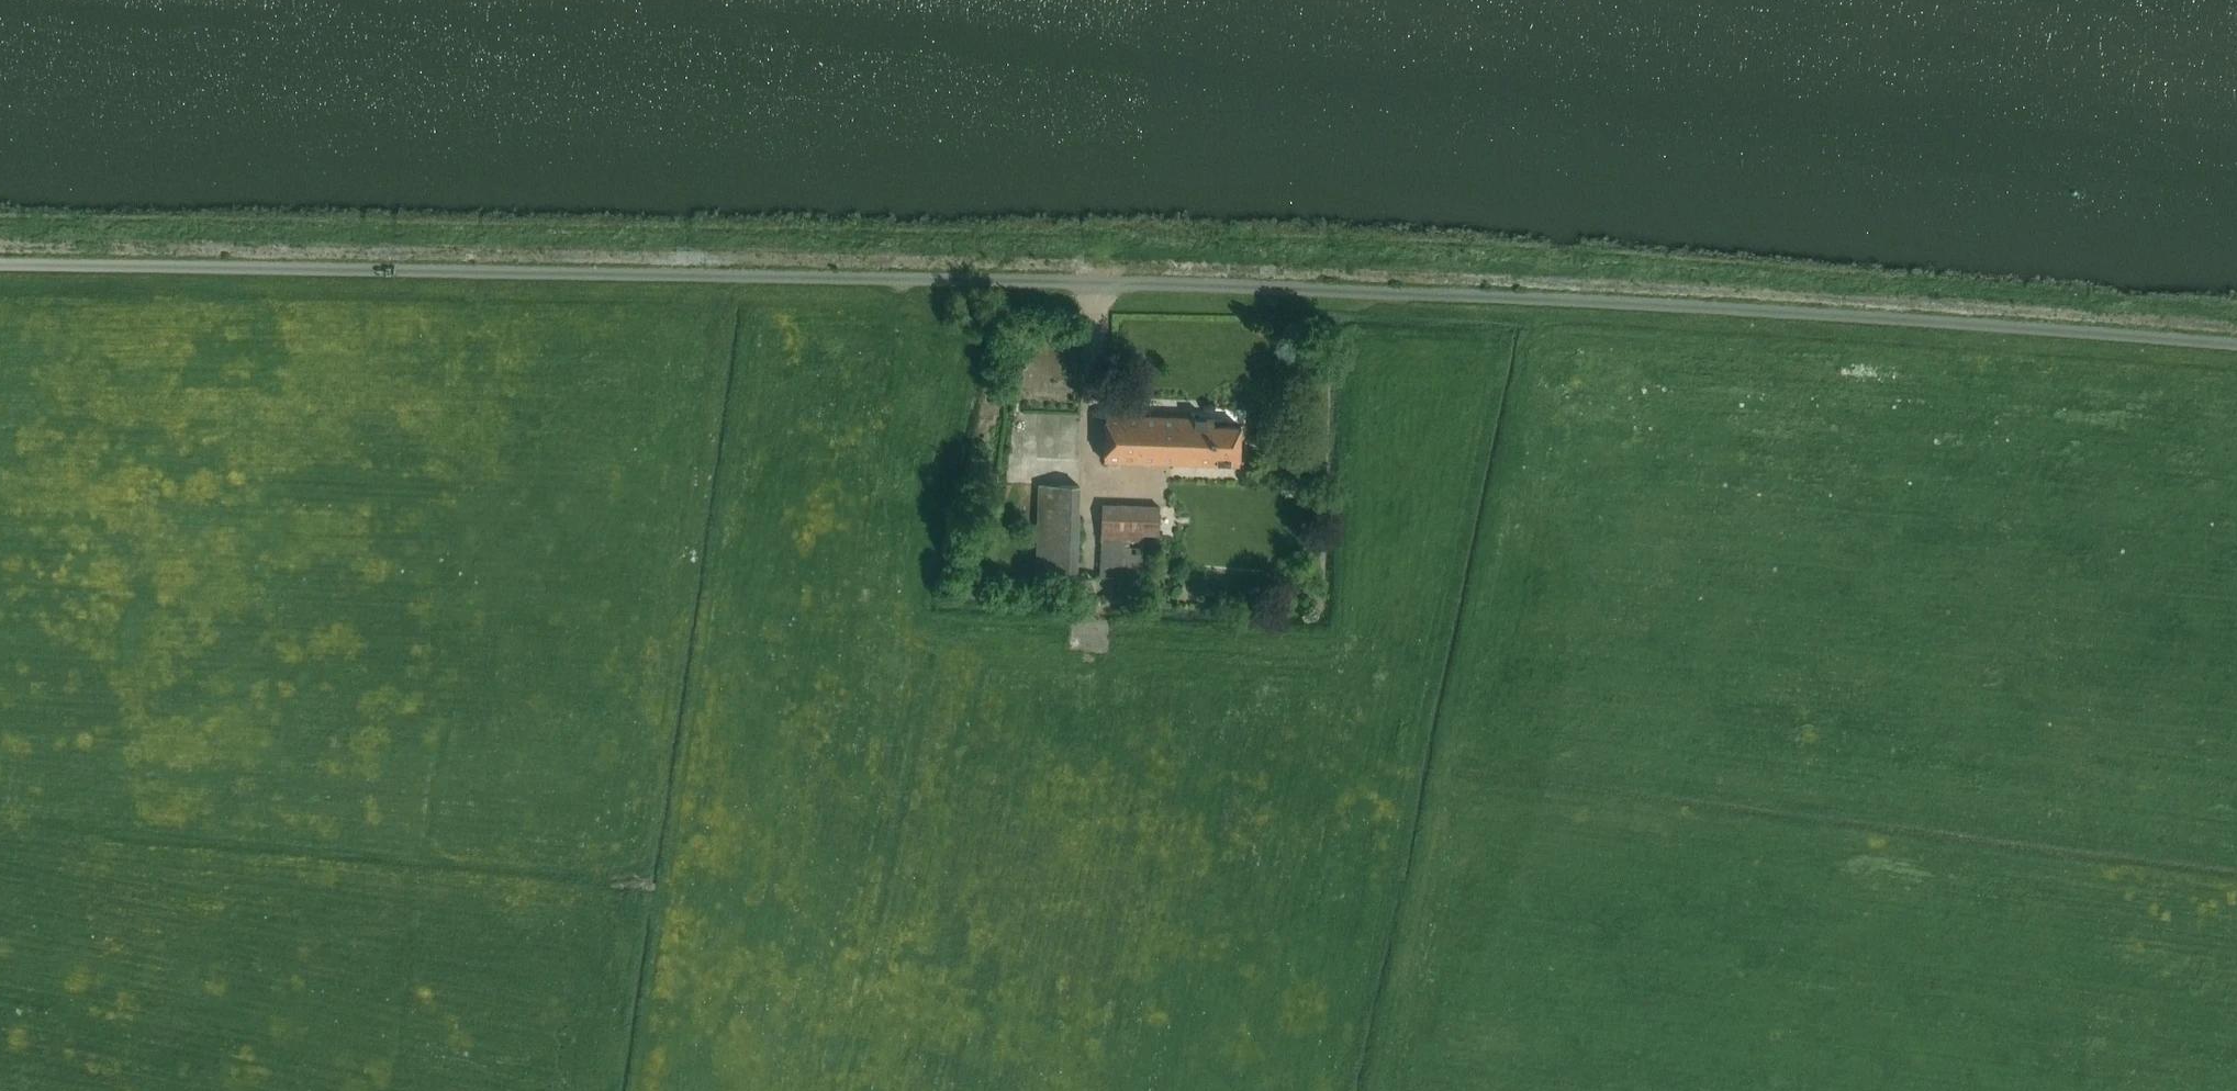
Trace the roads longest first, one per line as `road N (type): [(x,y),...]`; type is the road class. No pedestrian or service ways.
road 1 (unclassified): [(2236,349),(1069,295),(0,270)]

